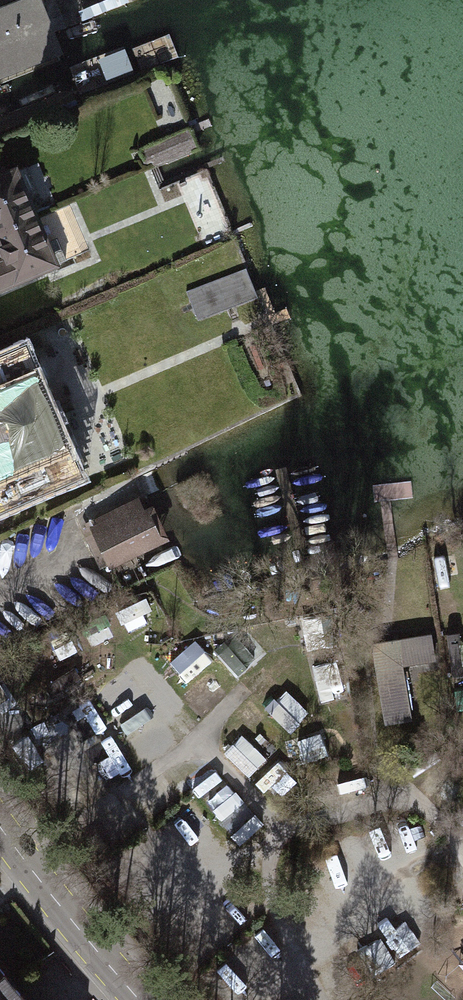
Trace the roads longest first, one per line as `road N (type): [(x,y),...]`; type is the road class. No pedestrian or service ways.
road 1 (primary): [(0,832),(137,999)]

